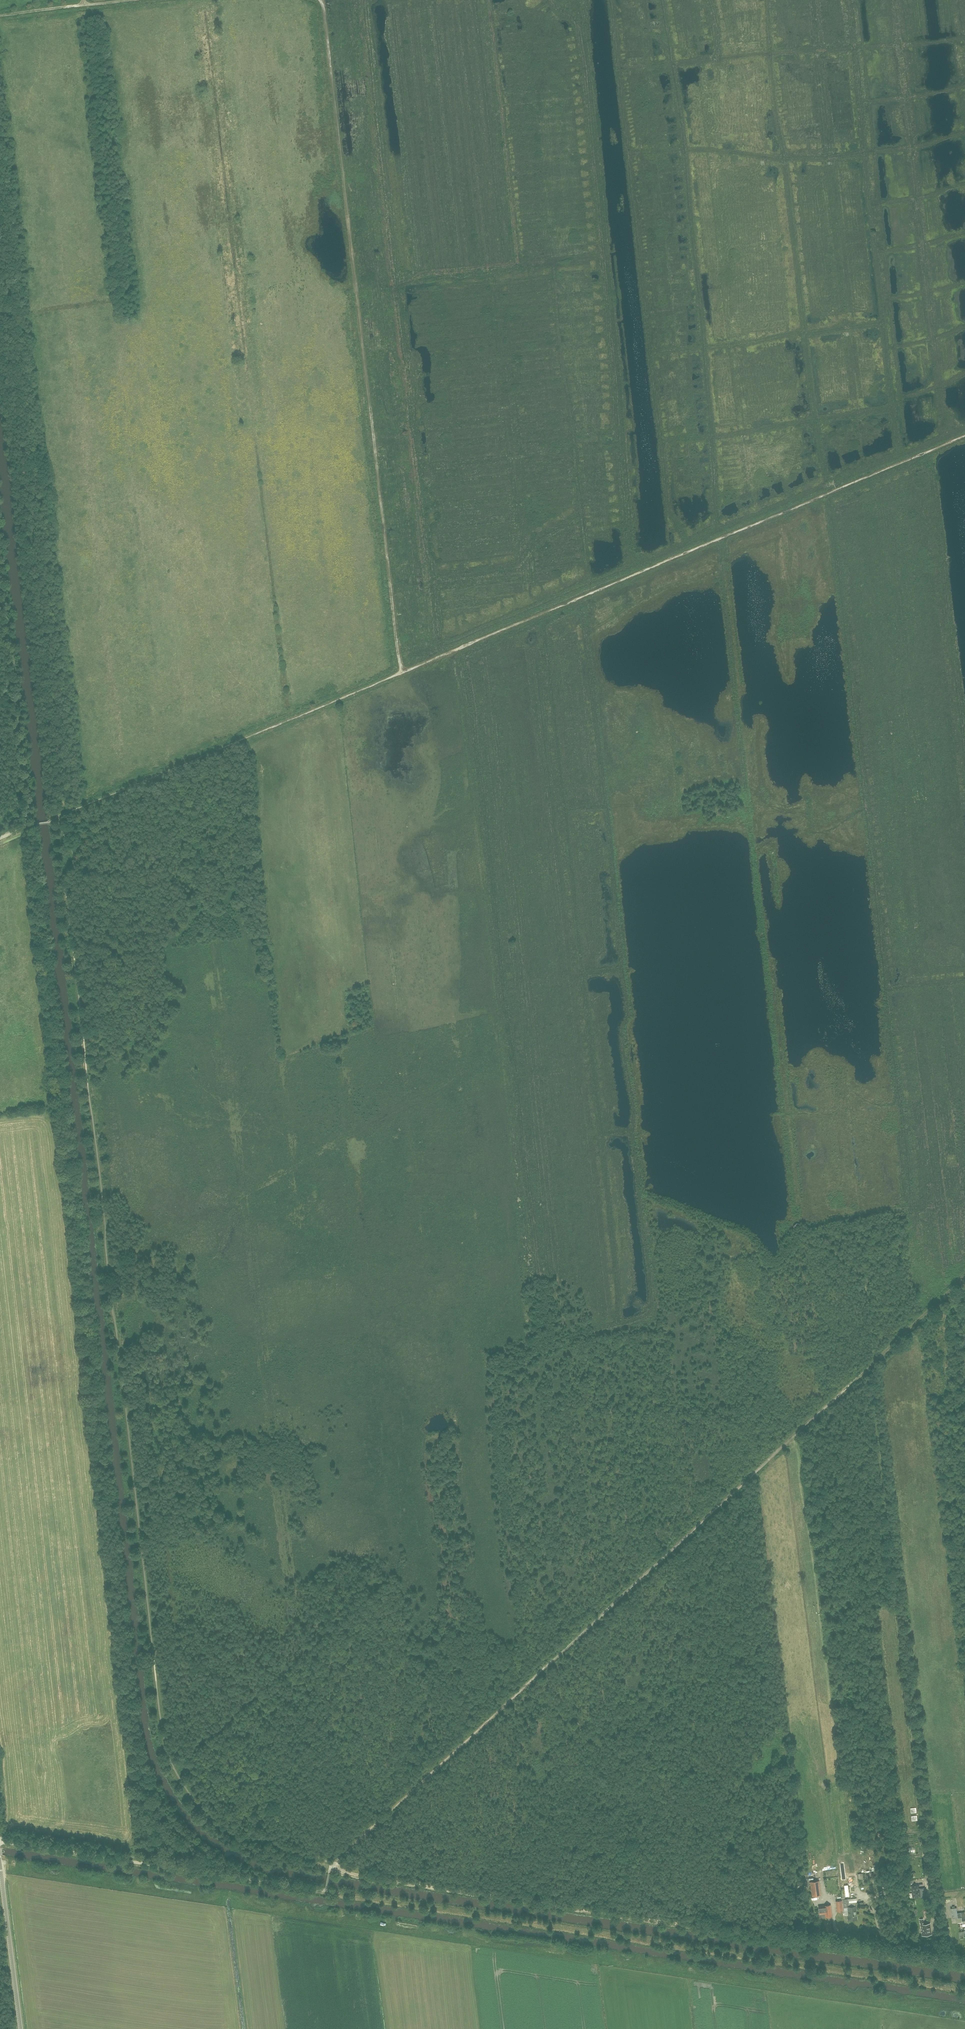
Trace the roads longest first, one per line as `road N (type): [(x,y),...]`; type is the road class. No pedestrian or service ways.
road 1 (track): [(964,1275),(336,1863)]
road 2 (track): [(404,672),(320,0)]
road 3 (track): [(404,672),(964,436)]
road 4 (track): [(843,1947),(330,1867)]
road 5 (track): [(927,1873),(868,1367)]
road 6 (track): [(55,821),(404,672)]
road 7 (track): [(0,1842),(250,1879)]
road 8 (tertiary): [(21,2028),(0,1867)]
road 9 (unclassified): [(964,1967),(843,1947)]

